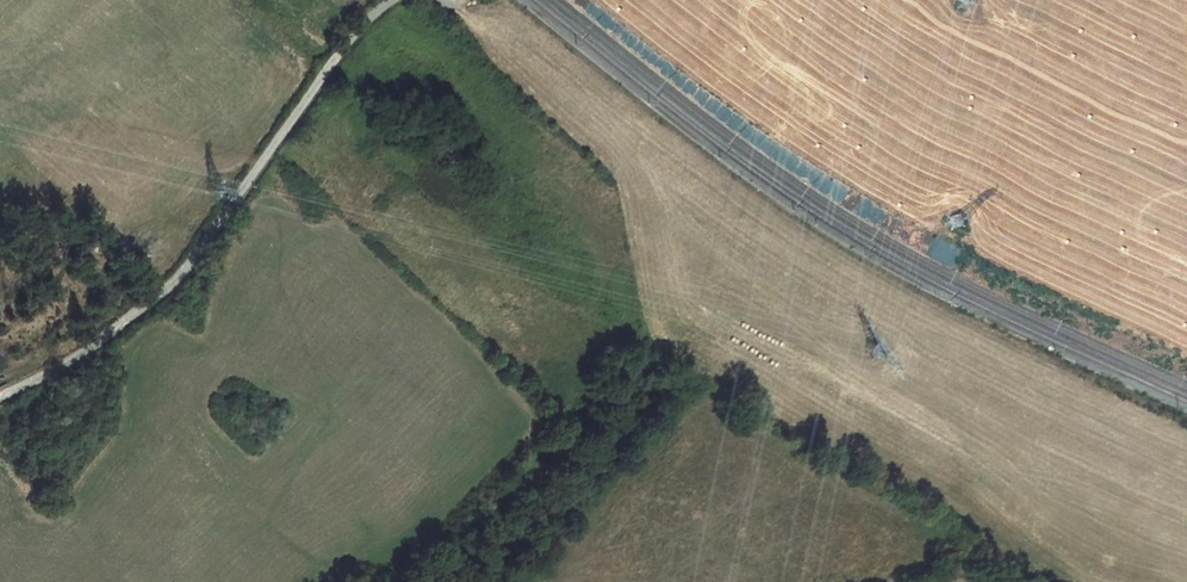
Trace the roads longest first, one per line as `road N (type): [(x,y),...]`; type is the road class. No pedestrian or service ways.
road 1 (track): [(0,396),(80,356),(163,291),(228,214),(336,58),(371,17),(397,0)]

